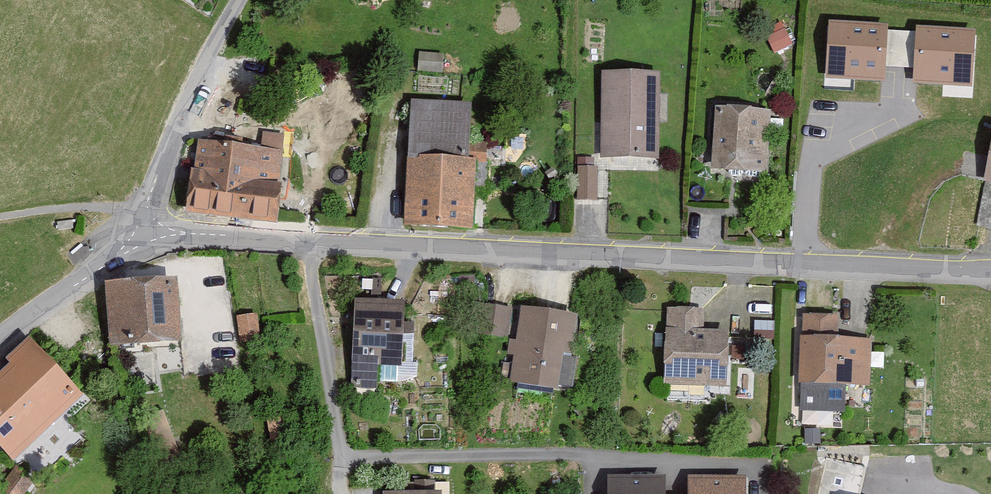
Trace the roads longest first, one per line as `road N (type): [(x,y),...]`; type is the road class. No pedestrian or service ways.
road 1 (tertiary): [(151,241),(188,234),(990,272)]
road 2 (residential): [(245,0),(147,203),(151,241)]
road 3 (tertiary): [(0,341),(151,241)]

